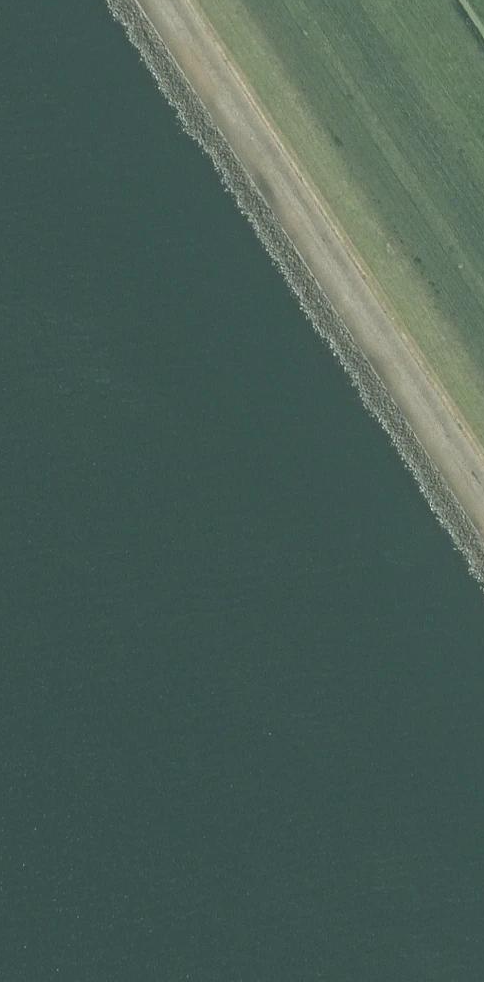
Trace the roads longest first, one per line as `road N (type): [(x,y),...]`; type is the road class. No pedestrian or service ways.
road 1 (unclassified): [(483,480),(176,0)]

